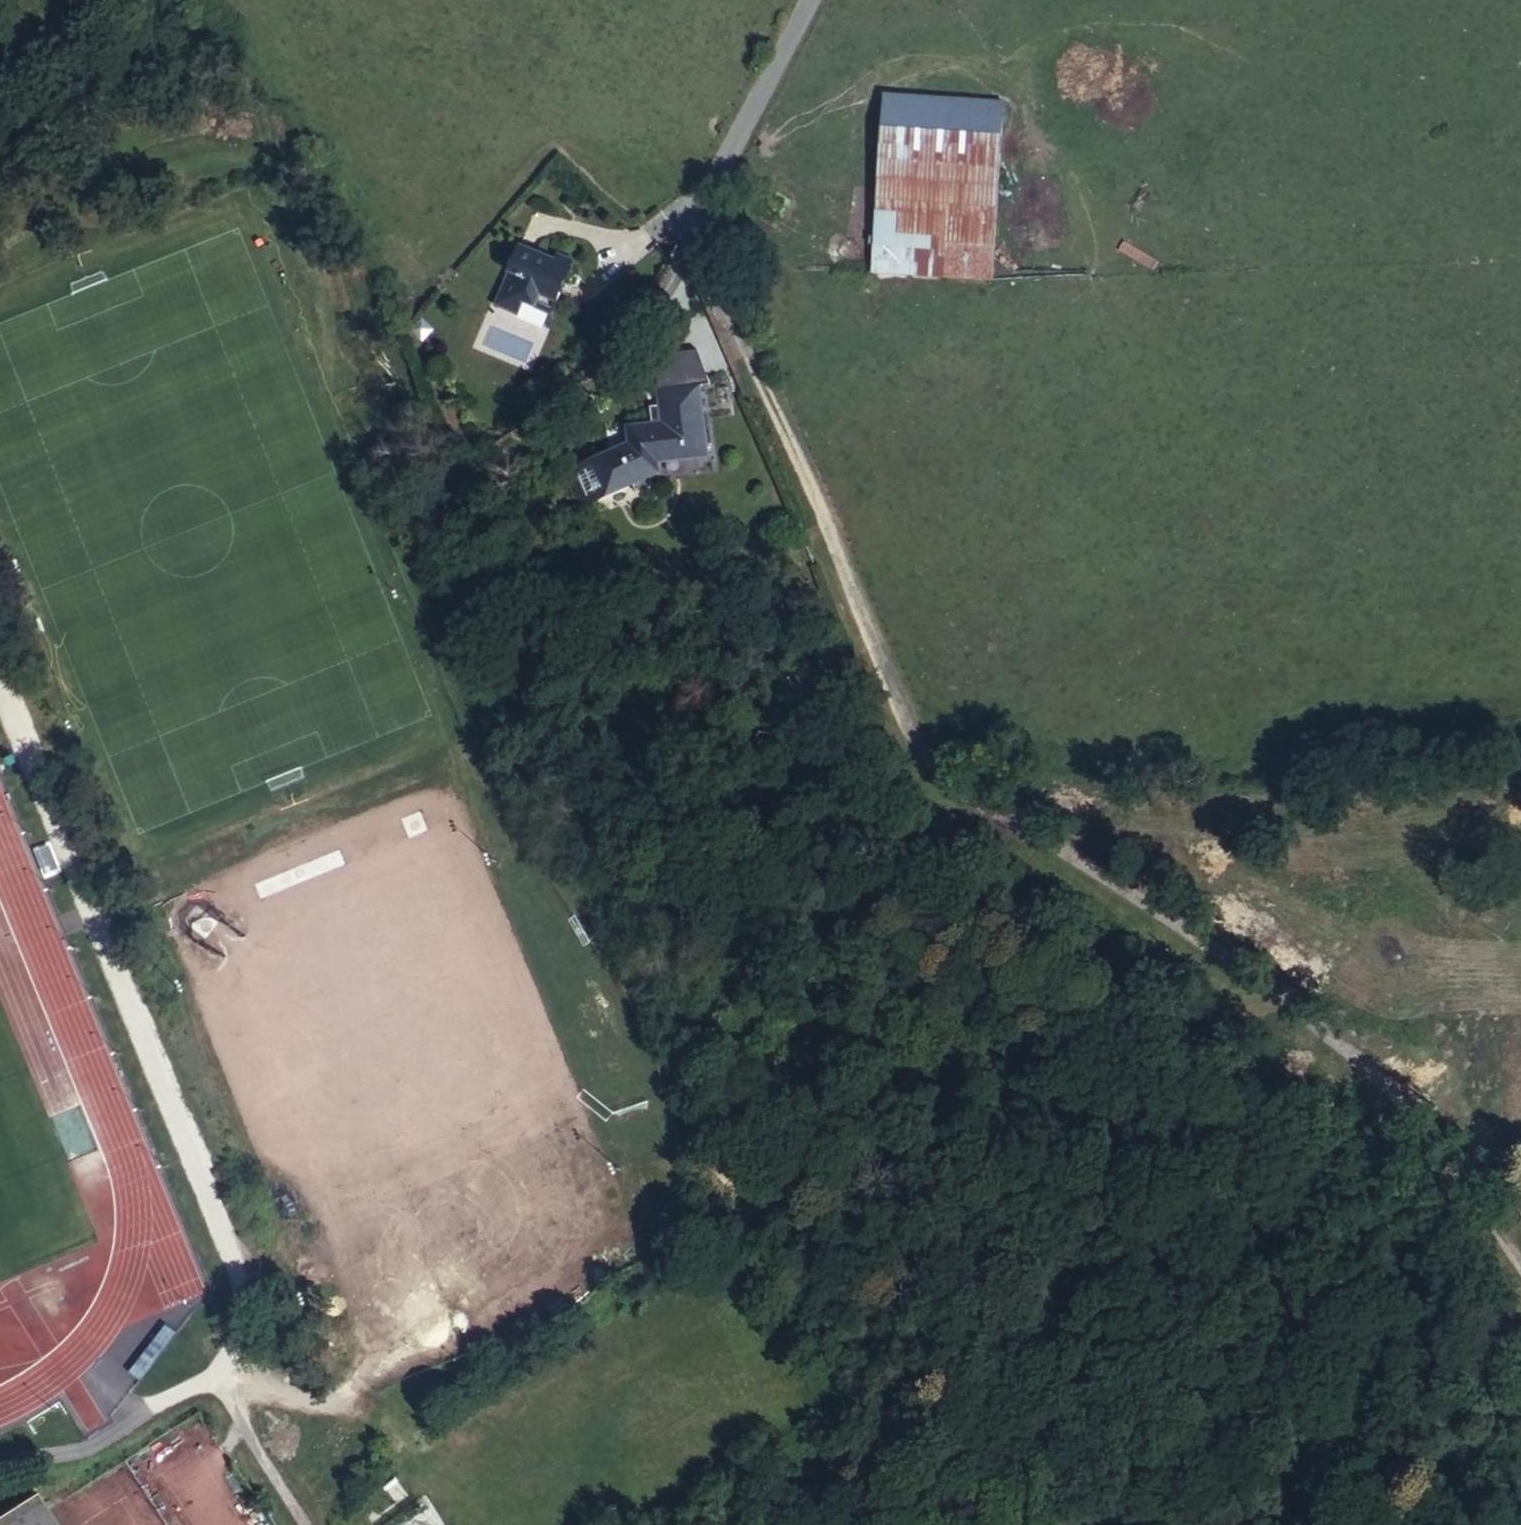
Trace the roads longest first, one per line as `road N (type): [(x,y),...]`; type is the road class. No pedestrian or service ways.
road 1 (track): [(747,355),(929,765),(966,802),(1126,887),(1303,1001),(1520,1264)]
road 2 (residential): [(812,0),(715,187),(682,224),(702,266)]

